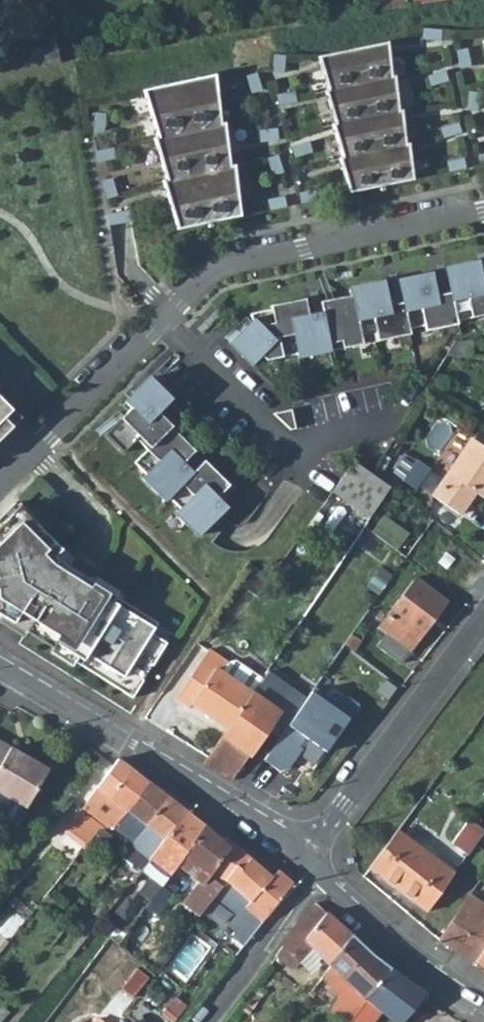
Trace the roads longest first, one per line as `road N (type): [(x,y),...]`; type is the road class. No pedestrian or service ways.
road 1 (residential): [(0,670),(221,798),(300,856)]
road 2 (residential): [(483,211),(219,268),(163,320)]
road 3 (residential): [(483,613),(300,856)]
road 4 (residential): [(163,320),(0,482)]
road 5 (residential): [(316,868),(379,928),(483,1002)]
road 6 (residential): [(163,320),(308,465)]
road 7 (residential): [(316,868),(206,1021)]

